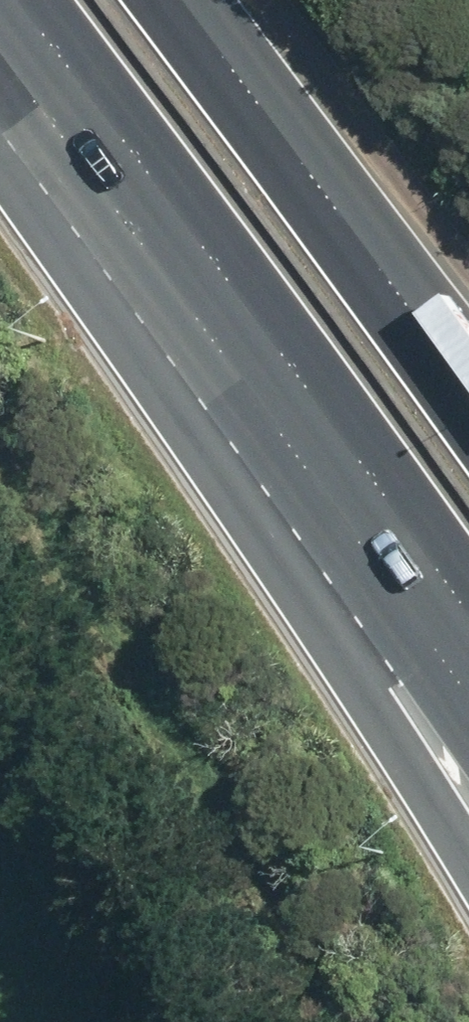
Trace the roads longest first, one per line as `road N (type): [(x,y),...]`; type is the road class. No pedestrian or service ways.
road 1 (motorway): [(468,880),(0,2)]
road 2 (motorway): [(468,630),(8,0)]
road 3 (motorway): [(168,0),(468,409)]
road 4 (motorway): [(174,0),(468,344)]

